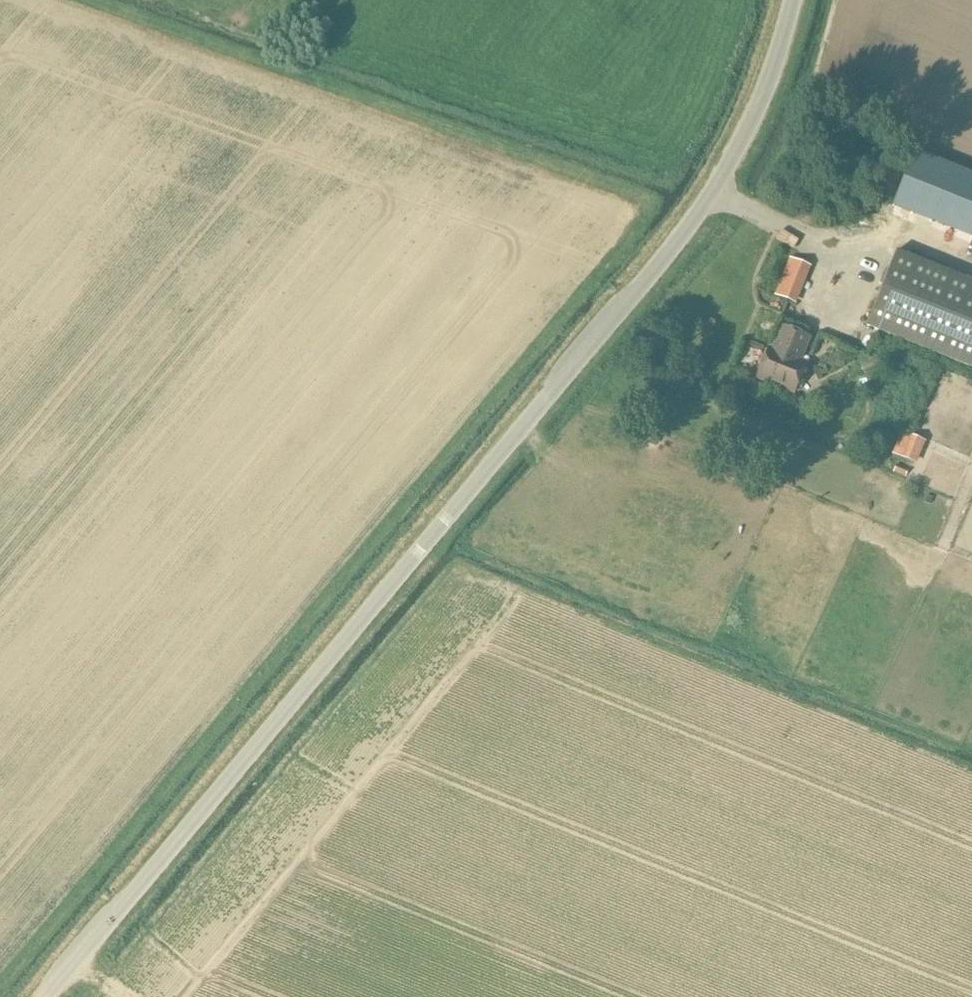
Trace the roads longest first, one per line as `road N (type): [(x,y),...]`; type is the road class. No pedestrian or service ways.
road 1 (unclassified): [(50,996),(624,311),(736,151),(783,36),(788,0)]

